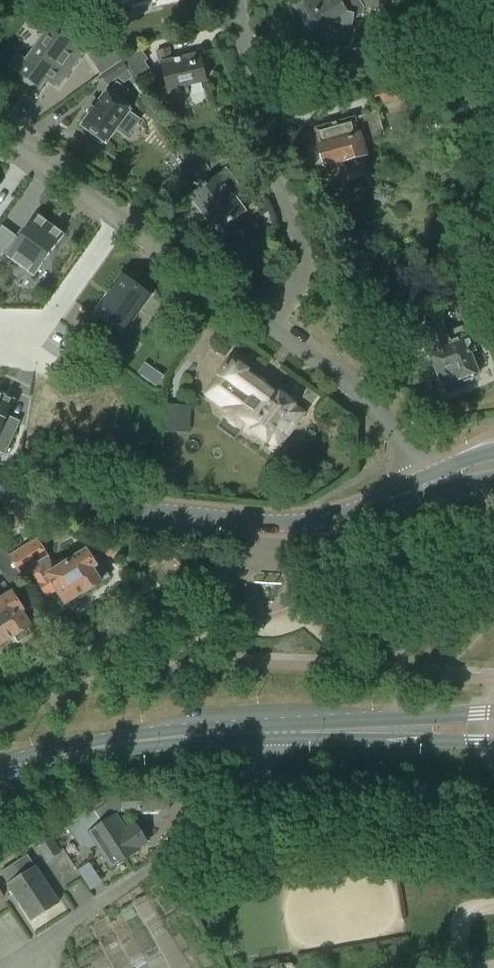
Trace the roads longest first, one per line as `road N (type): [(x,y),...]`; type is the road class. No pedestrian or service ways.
road 1 (secondary): [(419,488),(350,513),(291,522),(0,492)]
road 2 (residential): [(25,967),(73,921),(253,803),(260,732)]
road 3 (residential): [(262,322),(300,281),(303,254),(257,118),(235,0)]
road 4 (tertiary): [(0,770),(126,742),(260,732)]
road 5 (residential): [(419,488),(378,410),(262,322)]
road 6 (tertiary): [(493,712),(300,732)]
road 7 (tertiary): [(300,732),(493,742)]
road 8 (residential): [(493,178),(451,0)]
road 9 (residential): [(262,322),(121,219)]
road 10 (residential): [(17,350),(121,219)]
road 11 (residential): [(121,219),(0,131)]

